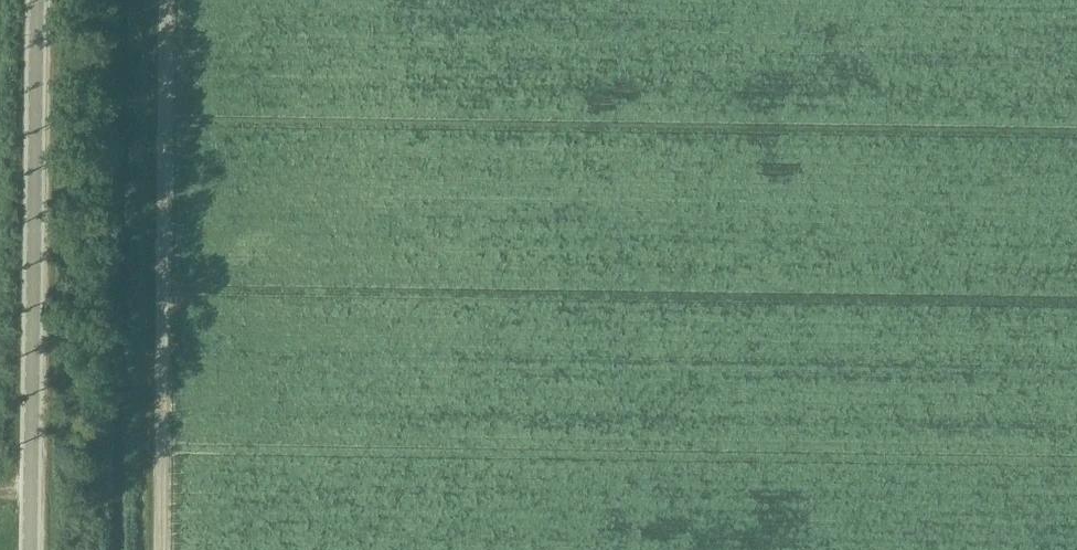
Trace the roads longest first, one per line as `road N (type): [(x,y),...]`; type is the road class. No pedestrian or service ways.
road 1 (unclassified): [(30,549),(37,0)]

